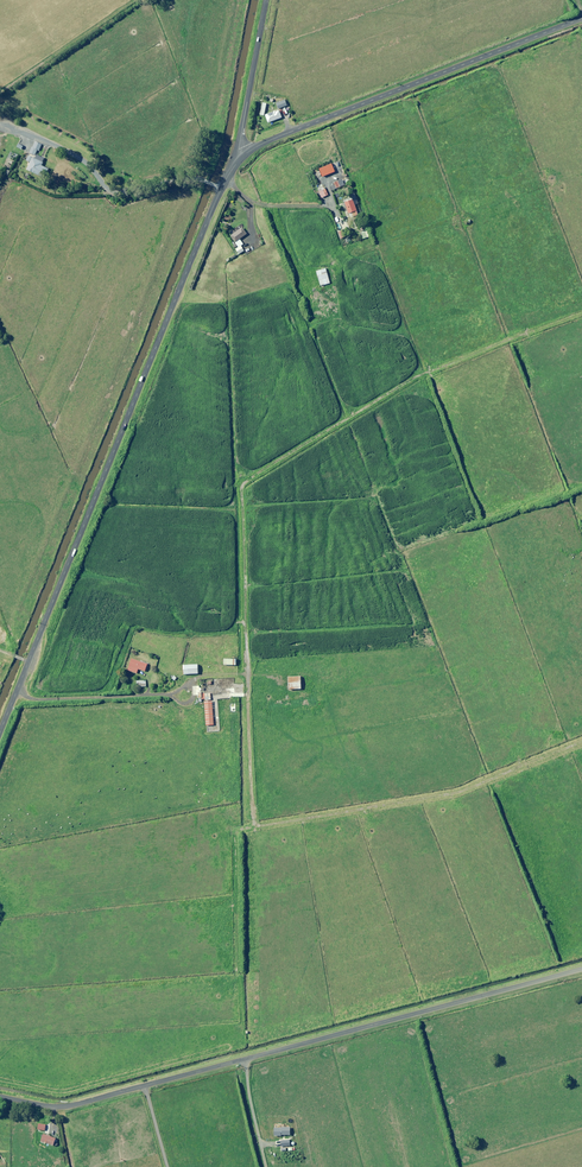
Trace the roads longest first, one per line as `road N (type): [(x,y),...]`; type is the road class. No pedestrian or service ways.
road 1 (tertiary): [(243,157),(209,216),(0,735)]
road 2 (unclassified): [(581,968),(72,1106),(0,1096)]
road 3 (tertiary): [(243,157),(581,19)]
road 4 (unclassified): [(267,0),(243,157)]

